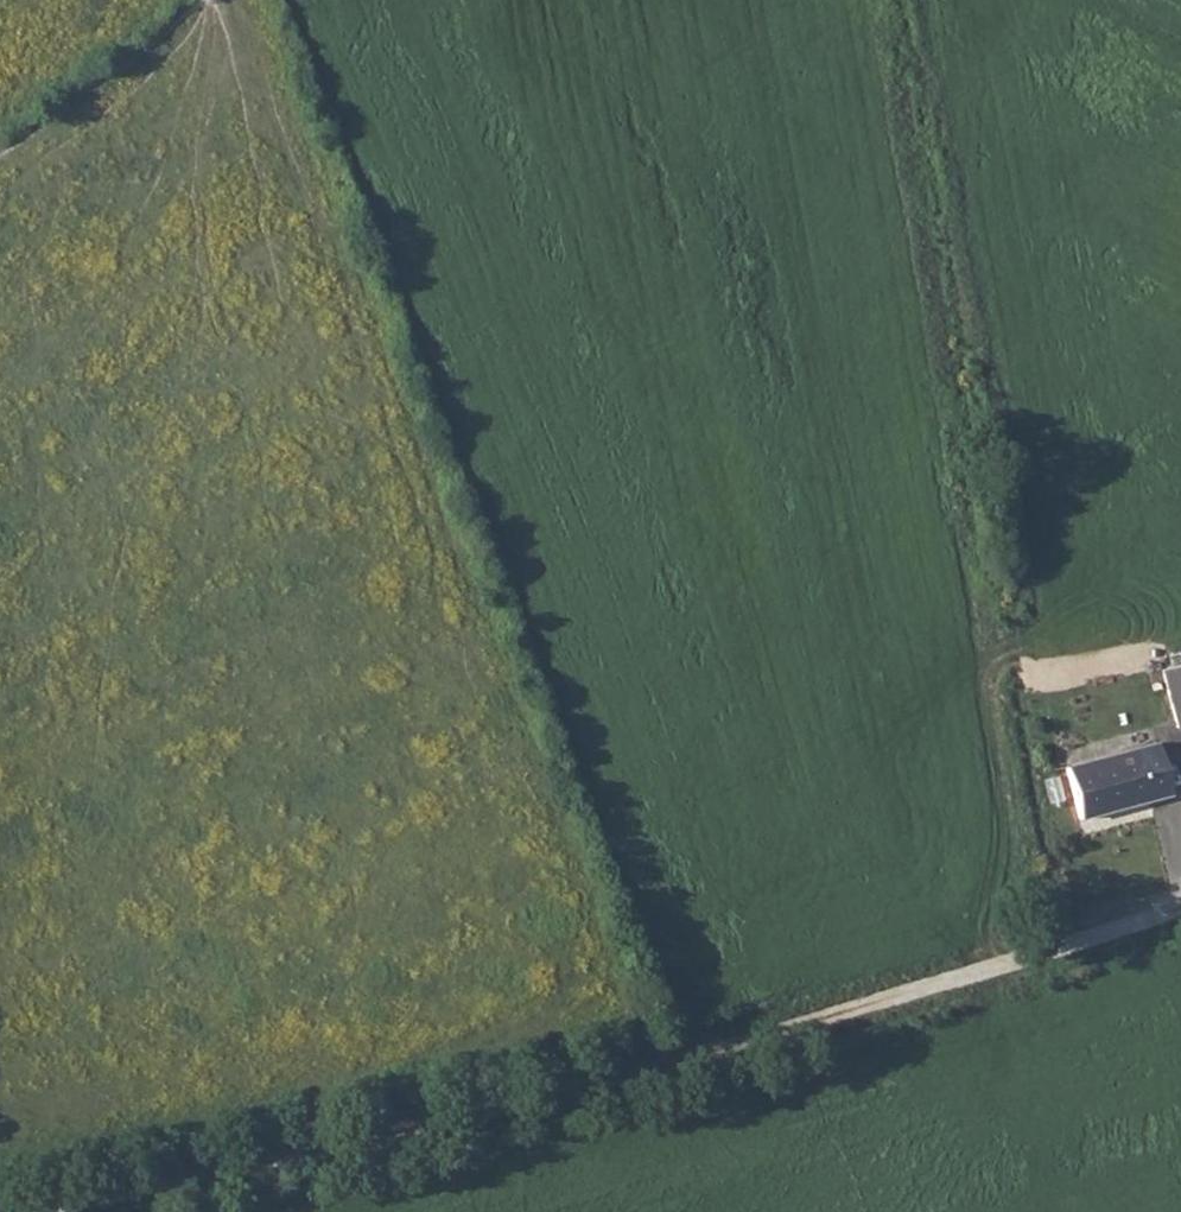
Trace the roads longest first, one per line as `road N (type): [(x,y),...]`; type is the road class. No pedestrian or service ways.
road 1 (track): [(53,1211),(497,1105),(993,967)]
road 2 (unclassified): [(993,967),(1180,911)]

